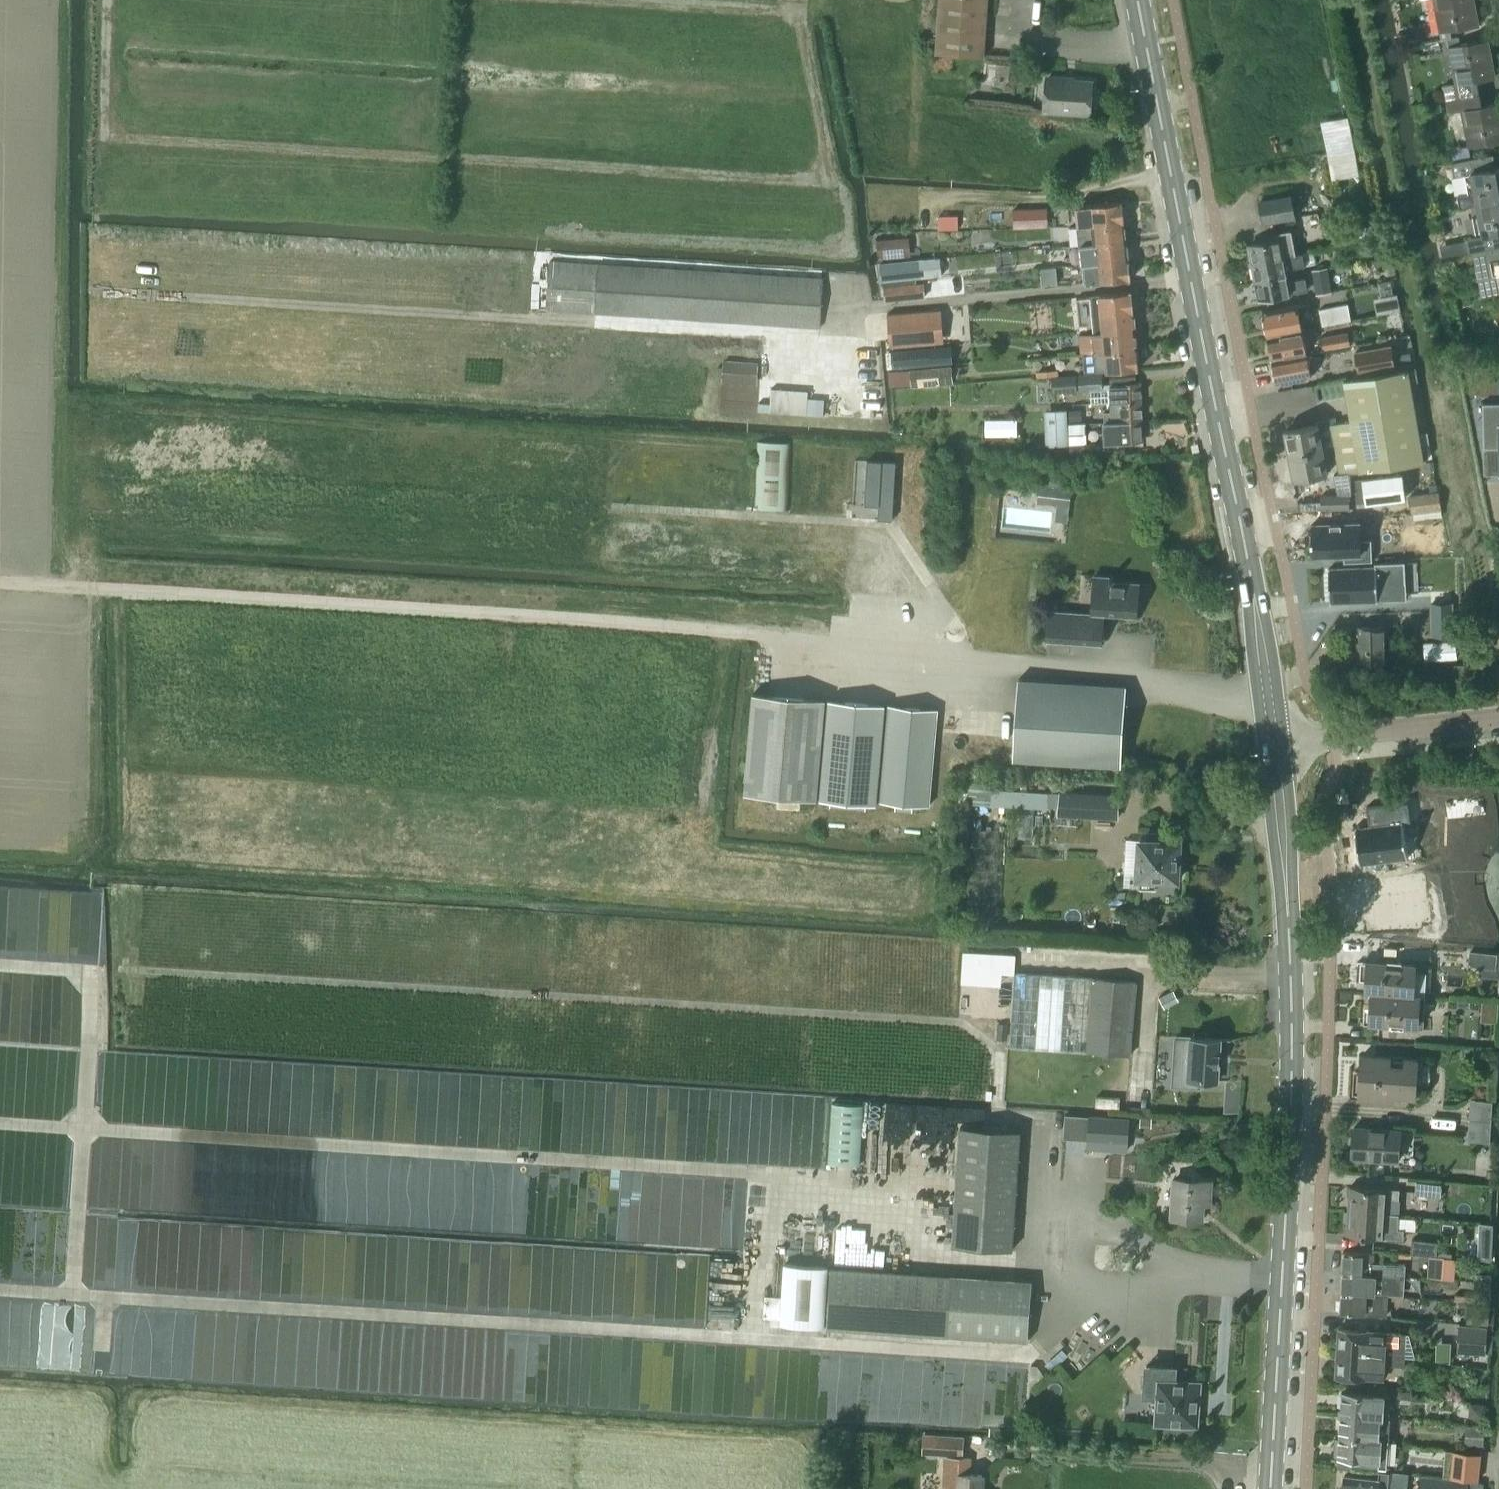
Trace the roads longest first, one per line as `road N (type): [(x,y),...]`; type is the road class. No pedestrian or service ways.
road 1 (track): [(94,972),(167,970),(960,1023),(999,1051),(995,1106)]
road 2 (track): [(125,139),(838,180),(795,5)]
road 3 (track): [(0,1122),(774,1173)]
road 4 (track): [(840,311),(825,335),(98,290)]
road 5 (track): [(748,1334),(0,1289)]
road 6 (track): [(742,631),(0,581)]
road 7 (secondary): [(1245,544),(1139,0)]
road 8 (secondary): [(1269,1488),(1288,1123),(1287,975)]
road 9 (track): [(0,966),(94,972),(72,1294)]
road 10 (secondary): [(1287,975),(1294,897),(1285,743)]
road 11 (secondary): [(1263,747),(1287,975)]
road 12 (tertiary): [(1285,743),(1498,718)]
road 13 (track): [(795,5),(775,11),(591,0)]
road 14 (secondary): [(1245,544),(1263,747)]
road 15 (secondary): [(1285,743),(1245,544)]

